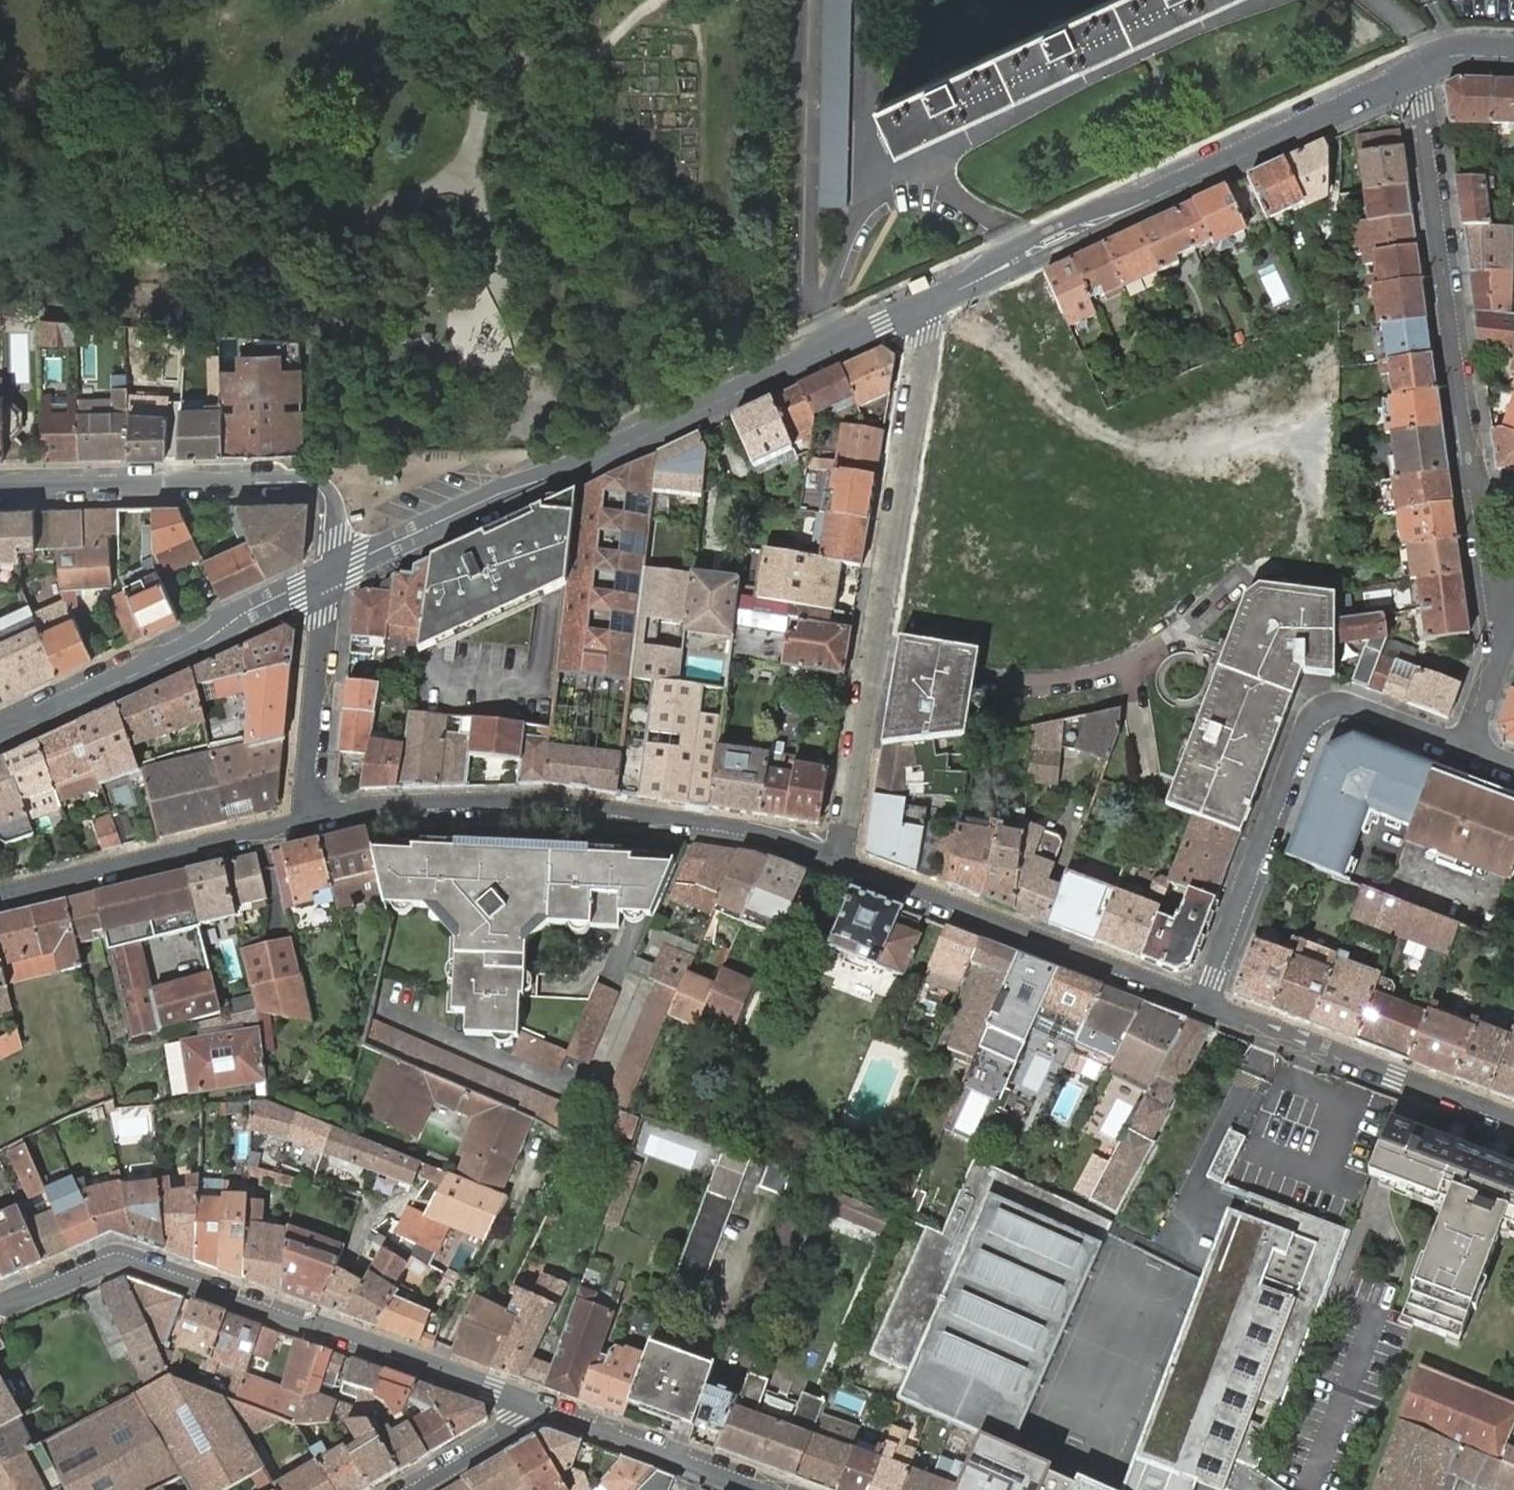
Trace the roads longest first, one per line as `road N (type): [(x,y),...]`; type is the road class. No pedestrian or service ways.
road 1 (tertiary): [(910,308),(330,574)]
road 2 (residential): [(530,1407),(335,1329),(124,1261),(0,1303)]
road 3 (residential): [(836,859),(924,339),(910,308)]
road 4 (tertiary): [(1409,75),(910,308)]
road 5 (residential): [(315,815),(361,803),(547,800),(748,830),(836,859)]
road 6 (residential): [(1201,999),(1313,713),(1340,702),(1361,706),(1468,747)]
road 7 (residential): [(1475,487),(1422,101),(1409,75)]
road 8 (residential): [(330,574),(336,506),(322,484),(303,479),(0,485)]
road 9 (residential): [(836,859),(1201,999)]
road 10 (tertiary): [(330,574),(0,731)]
road 11 (residential): [(1201,999),(1513,1120)]
road 12 (residential): [(315,815),(0,892)]
road 13 (residential): [(759,1489),(530,1407)]
road 14 (residential): [(315,815),(308,777),(330,574)]
road 15 (residential): [(1501,655),(1475,487)]
road 16 (residential): [(406,1489),(524,1422),(530,1407)]

